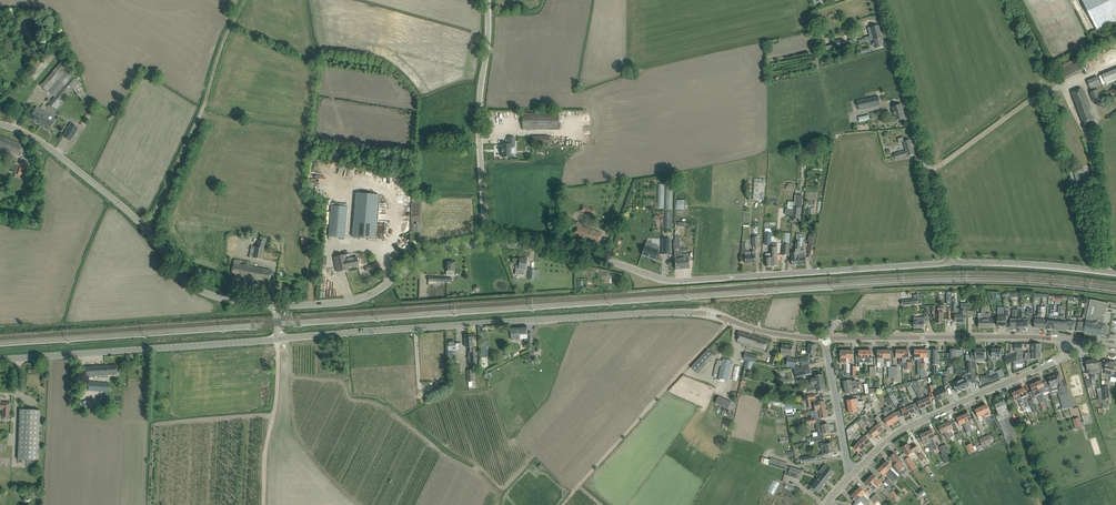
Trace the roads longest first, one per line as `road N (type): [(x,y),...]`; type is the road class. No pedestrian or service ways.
road 1 (tertiary): [(953,263),(669,280),(555,249),(486,243)]
road 2 (secondary): [(712,315),(279,339)]
road 3 (secondary): [(279,339),(0,360)]
road 4 (unclassified): [(953,263),(879,0)]
road 5 (residential): [(850,477),(897,433),(1061,358),(1069,340)]
road 6 (track): [(145,228),(246,0)]
road 7 (track): [(730,321),(563,504)]
road 8 (secondary): [(1069,340),(825,339)]
road 9 (unclassified): [(486,243),(478,132),(487,0)]
road 10 (tertiary): [(486,243),(427,253),(360,299),(276,305)]
road 11 (unclassified): [(0,124),(39,141),(145,228)]
road 12 (track): [(264,504),(279,339)]
road 13 (tertiary): [(1115,274),(953,263)]
road 14 (unclassified): [(276,305),(202,291),(145,228)]
road 15 (residential): [(850,477),(825,339)]
road 16 (track): [(1038,95),(927,172)]

